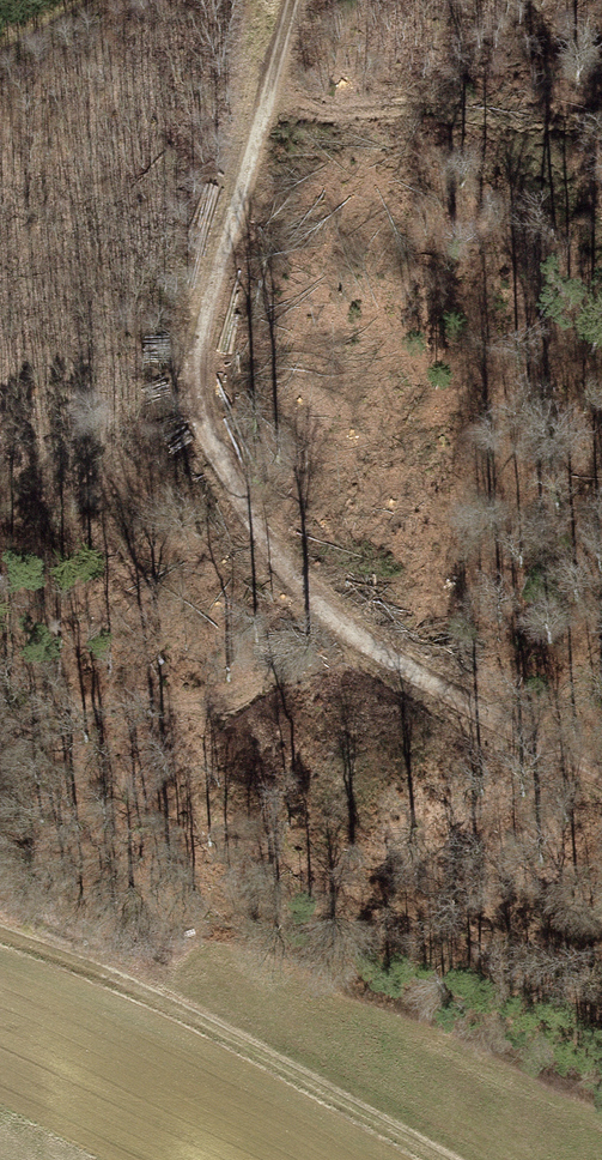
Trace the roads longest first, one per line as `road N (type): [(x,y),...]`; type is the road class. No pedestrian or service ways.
road 1 (track): [(601,778),(423,681),(276,551),(210,416)]
road 2 (track): [(446,1159),(148,986),(0,922)]
road 3 (track): [(214,296),(291,0)]
road 4 (track): [(0,50),(109,0)]

